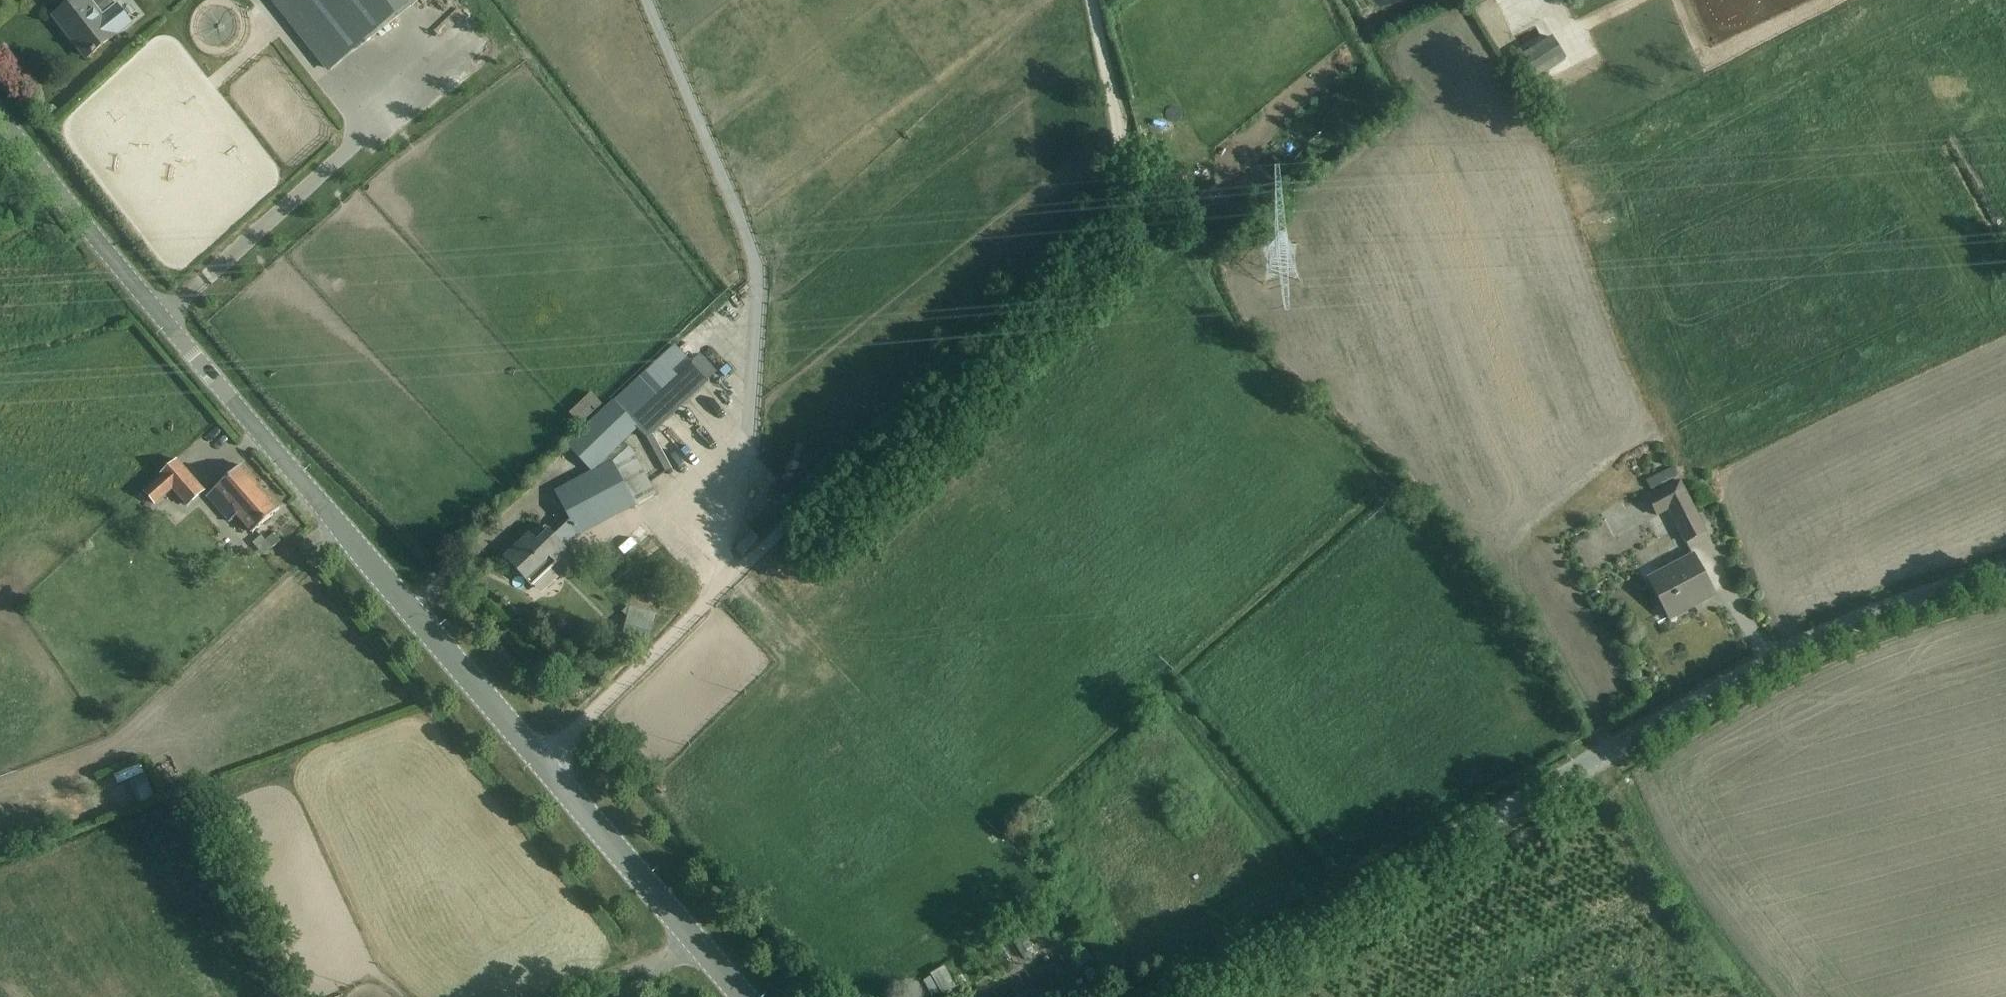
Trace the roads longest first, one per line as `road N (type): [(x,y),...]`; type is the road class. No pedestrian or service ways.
road 1 (unclassified): [(1092,0),(1123,158),(1115,201),(1101,224),(543,766)]
road 2 (unclassified): [(1173,996),(1835,632),(2005,574)]
road 3 (tertiary): [(543,766),(0,118)]
road 4 (tertiary): [(739,996),(543,766)]

